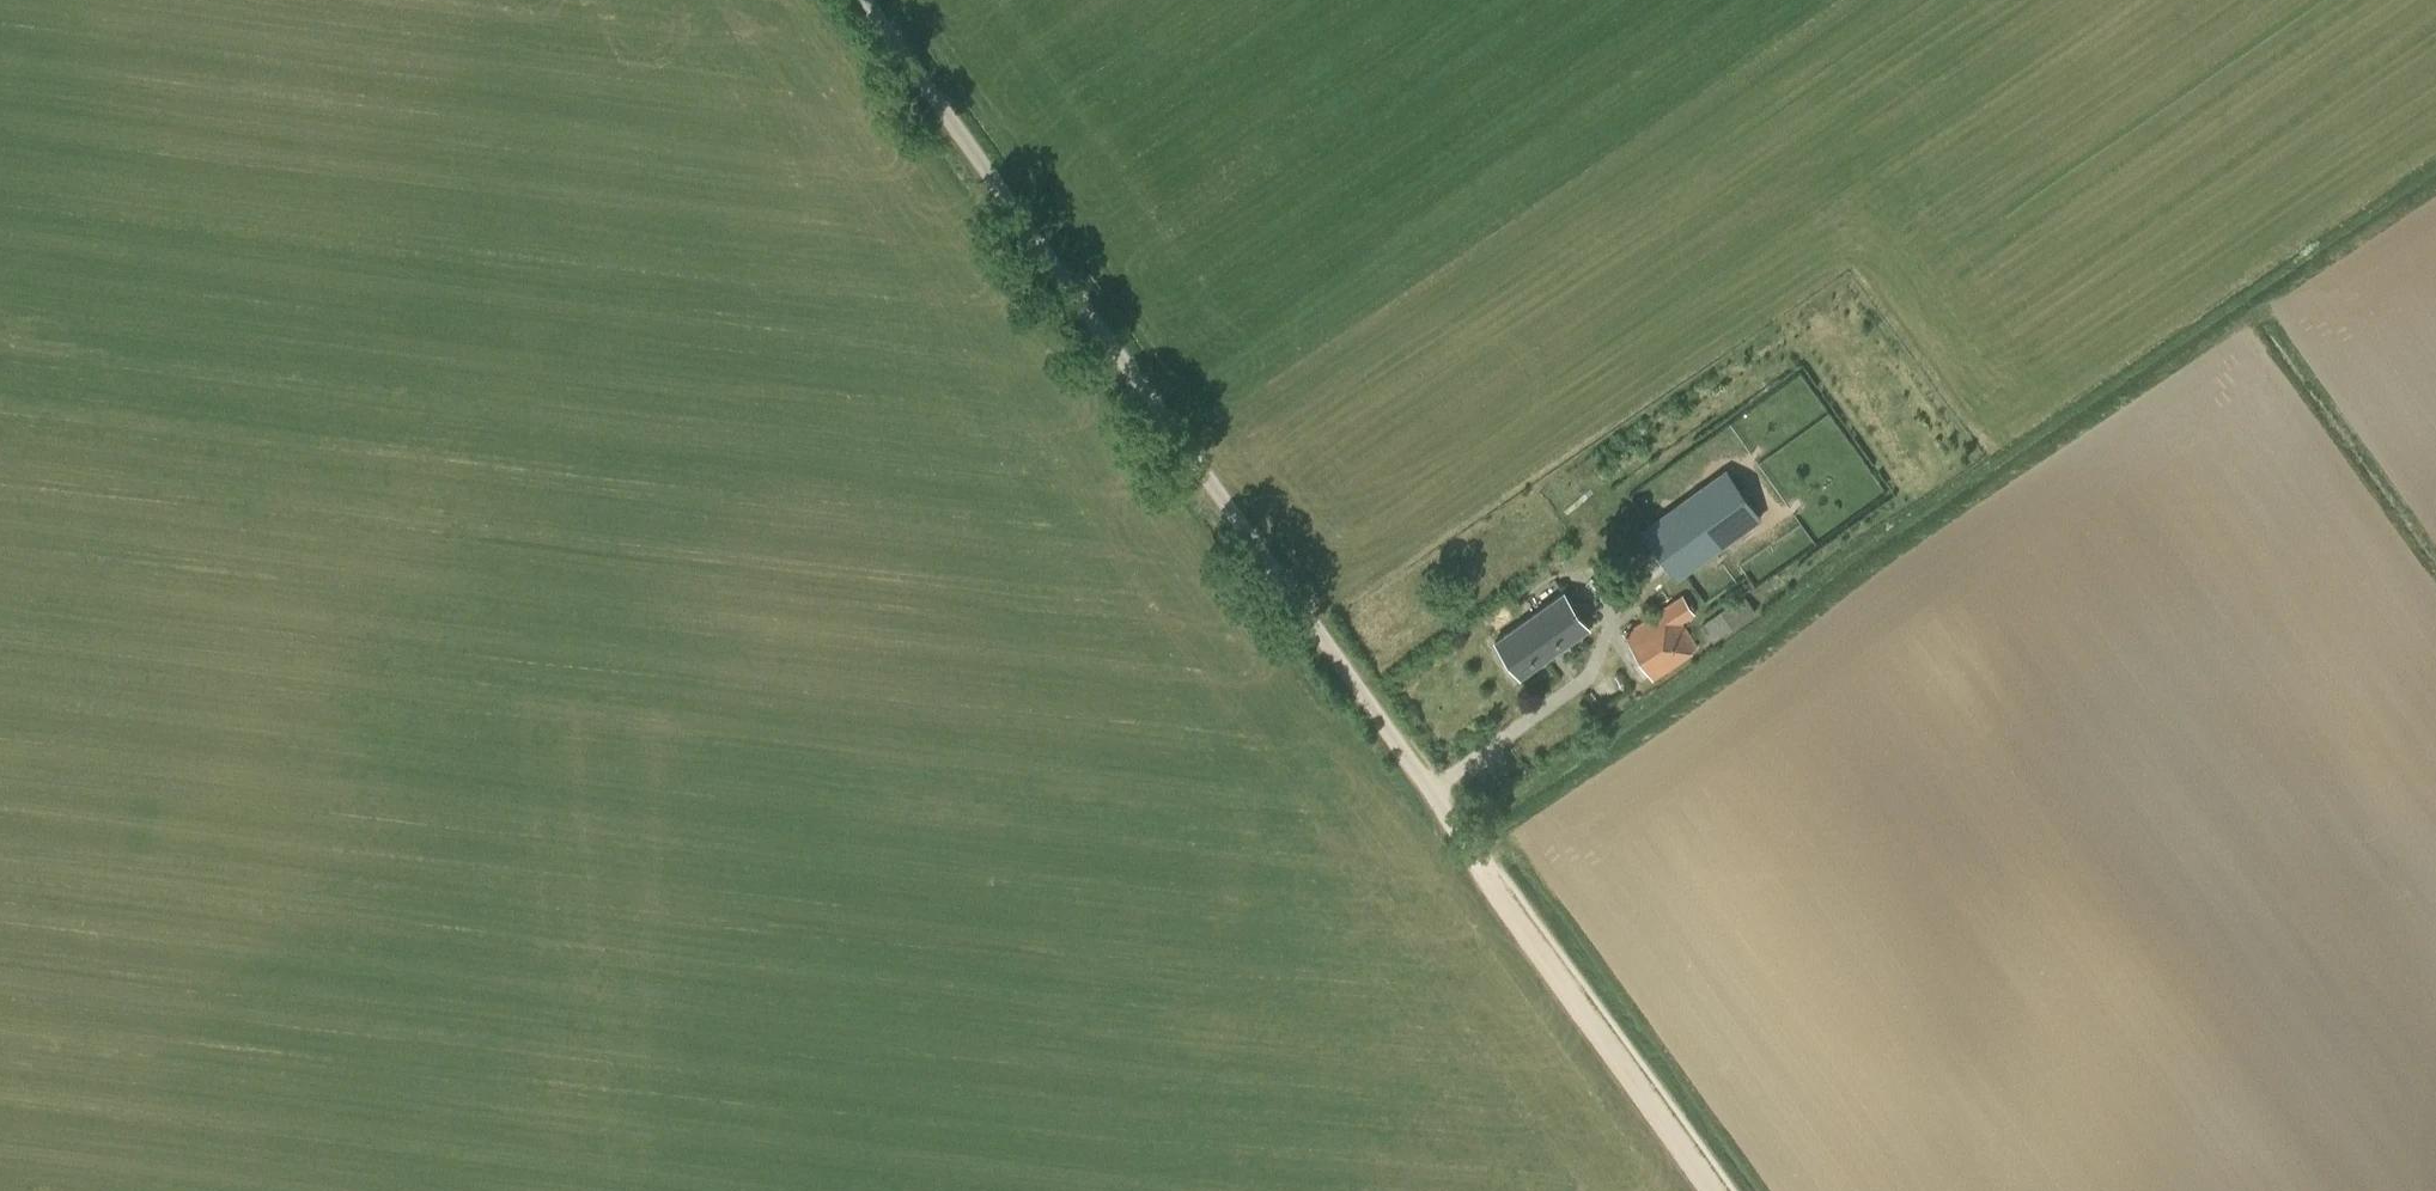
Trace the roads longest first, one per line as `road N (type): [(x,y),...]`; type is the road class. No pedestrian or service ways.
road 1 (unclassified): [(1447,823),(864,0)]
road 2 (track): [(1714,1190),(1447,823)]

